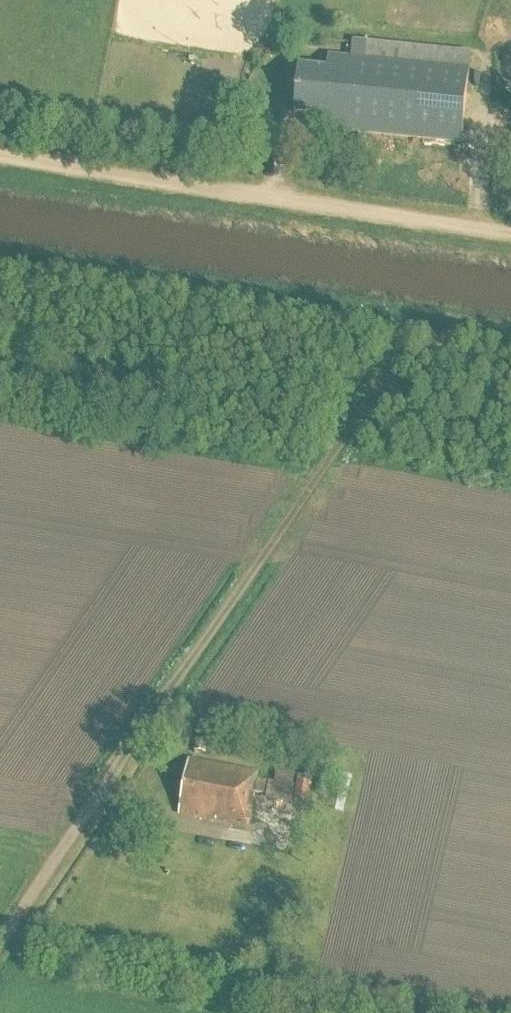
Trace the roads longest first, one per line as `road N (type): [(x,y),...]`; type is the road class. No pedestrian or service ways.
road 1 (track): [(417,336),(0,948)]
road 2 (track): [(510,229),(0,153)]
road 3 (track): [(417,336),(0,273)]

